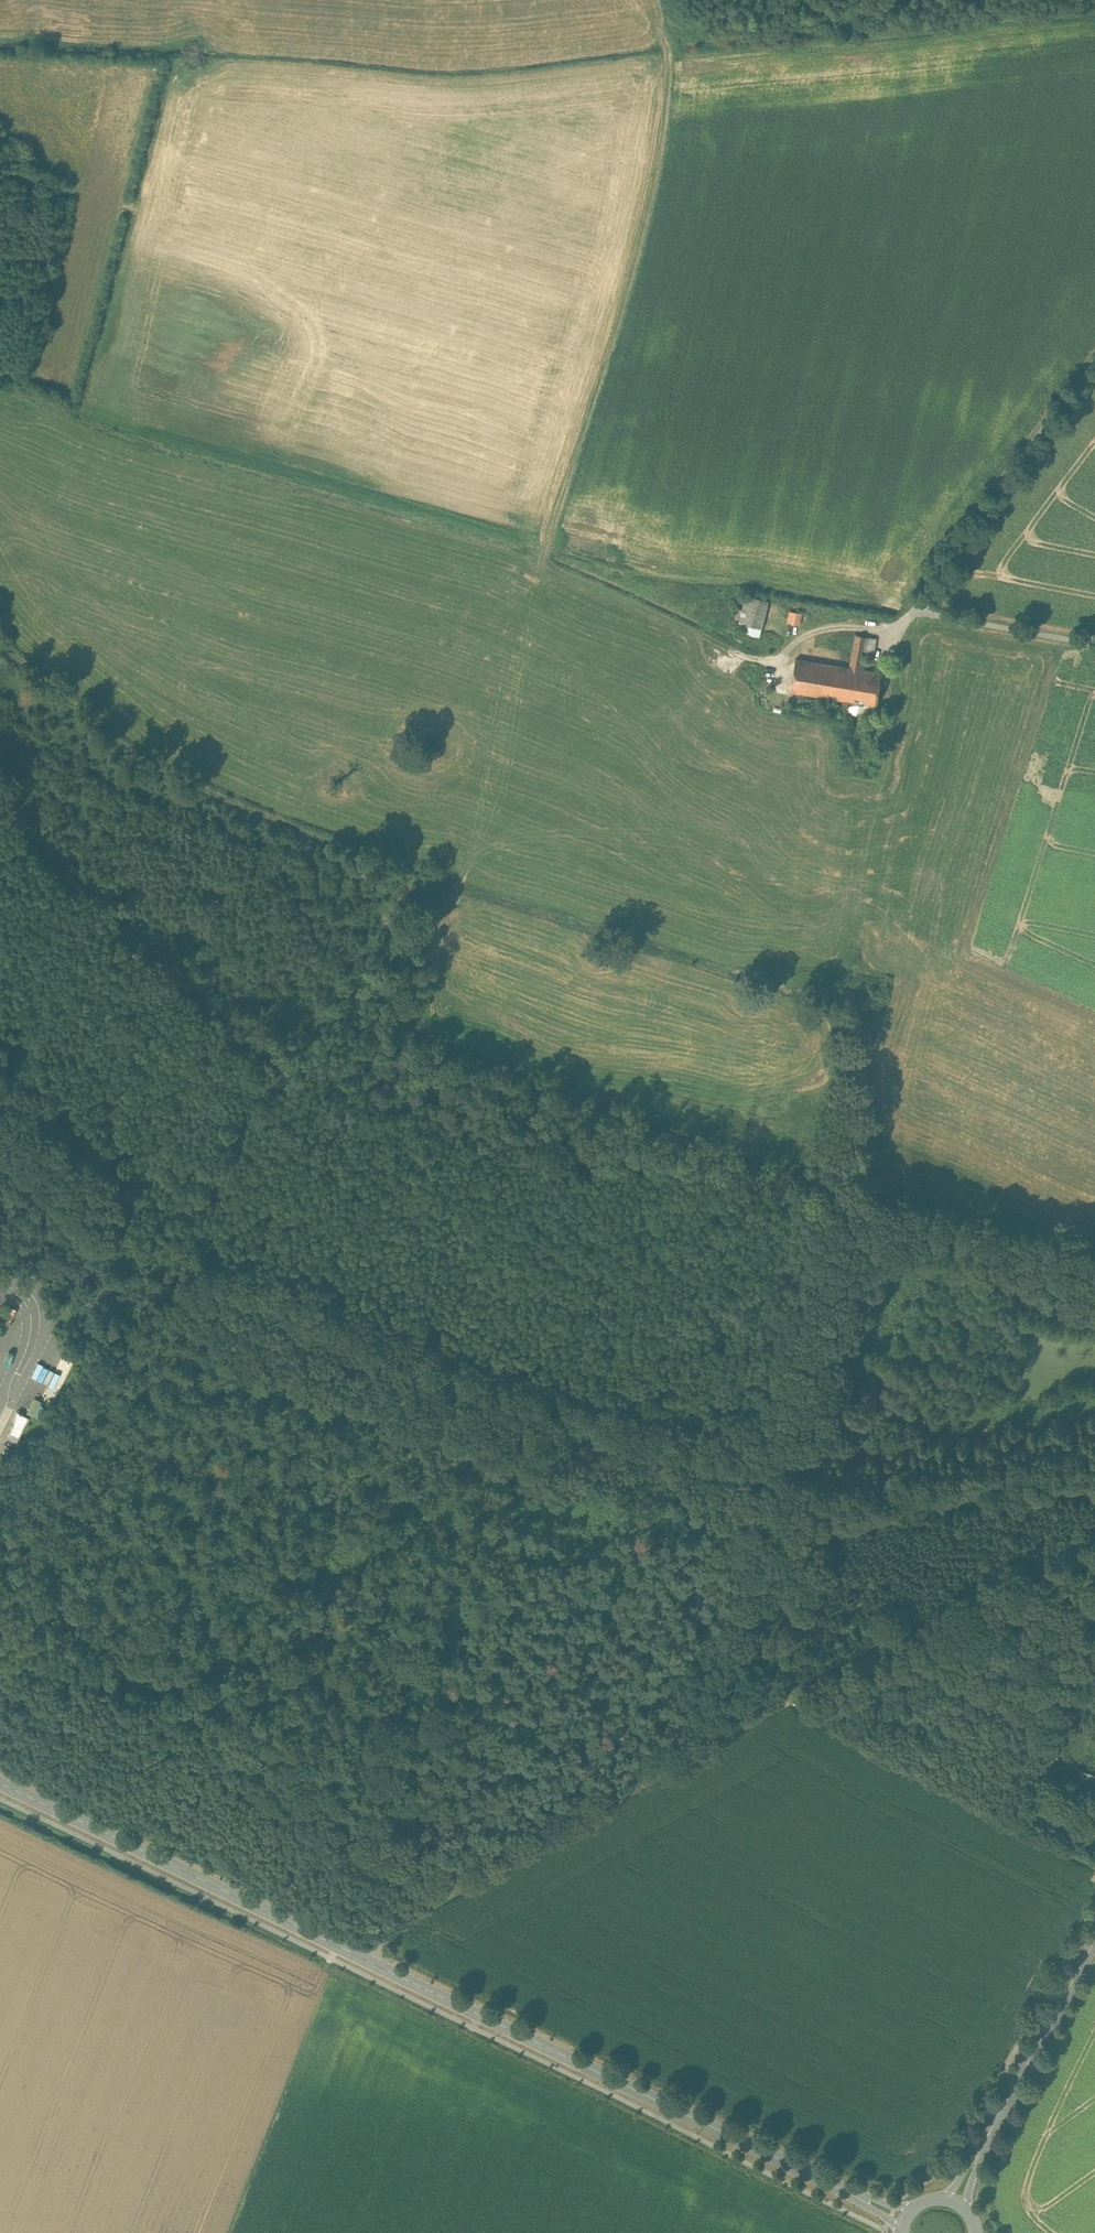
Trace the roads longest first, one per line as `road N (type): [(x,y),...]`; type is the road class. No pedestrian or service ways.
road 1 (secondary): [(905,2220),(0,1782)]
road 2 (track): [(918,608),(904,618),(816,630),(756,659),(544,564),(645,227),(670,57)]
road 3 (unclassified): [(1094,356),(921,590),(918,608),(1094,645)]
road 4 (tertiary): [(1094,1939),(955,2200)]

